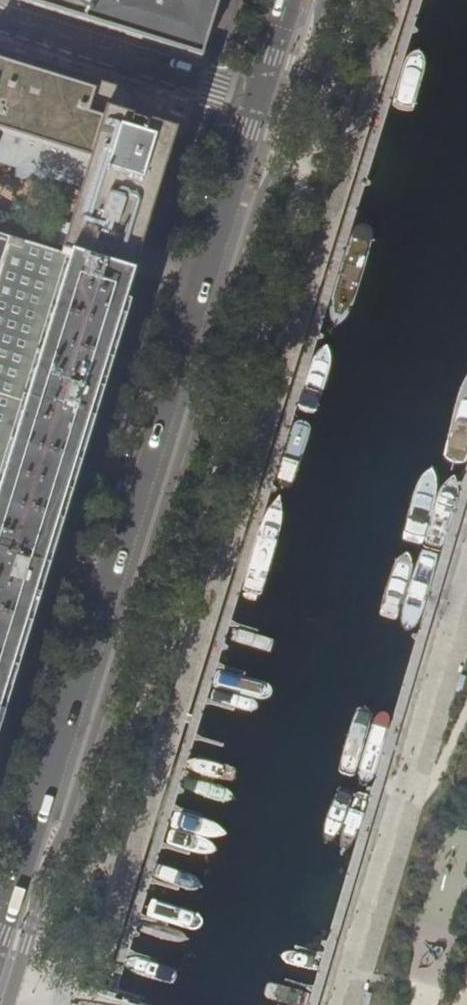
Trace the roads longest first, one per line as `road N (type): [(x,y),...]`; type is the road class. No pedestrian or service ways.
road 1 (secondary): [(295,0),(0,931)]

